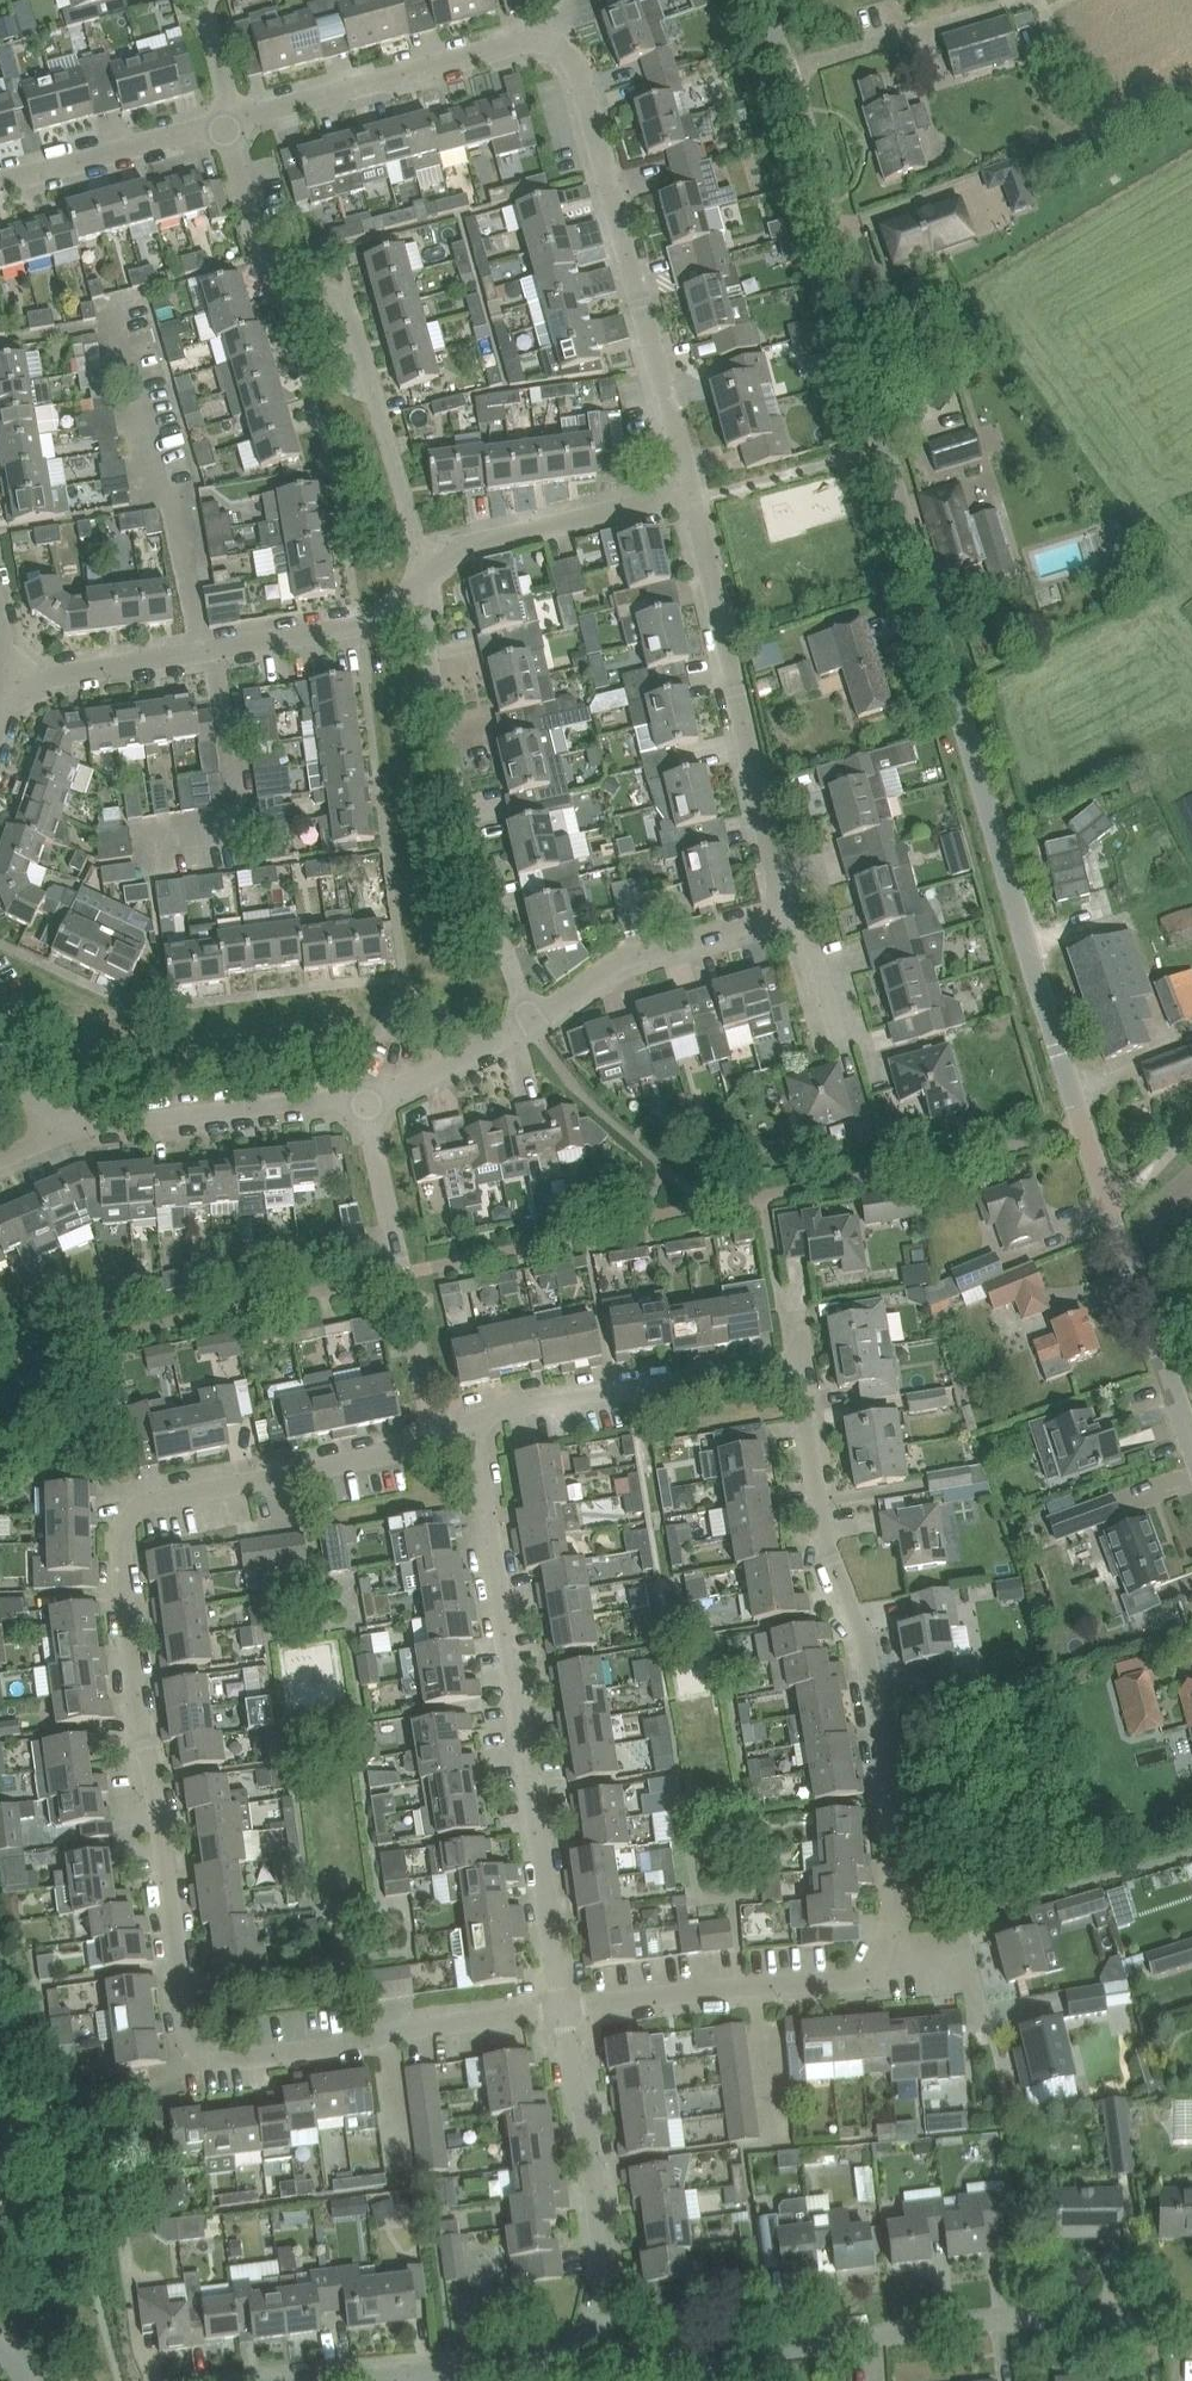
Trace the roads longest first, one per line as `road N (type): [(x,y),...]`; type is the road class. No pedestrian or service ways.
road 1 (tertiary): [(1114,1210),(1057,1050),(789,73),(757,0)]
road 2 (residential): [(201,2058),(186,2029),(125,1520),(144,1501),(435,1445)]
road 3 (residential): [(883,1973),(904,1875),(898,1828),(798,1361)]
road 4 (residential): [(591,2347),(754,2349),(1191,2318)]
road 5 (residential): [(559,2010),(476,1425)]
road 6 (residential): [(425,572),(353,296),(281,264),(238,121)]
road 7 (residential): [(694,498),(579,70),(569,51),(550,41)]
road 8 (residential): [(528,1025),(469,847),(431,676),(425,572)]
road 9 (residential): [(10,683),(375,621),(425,572)]
road 10 (residential): [(788,916),(694,498)]
road 11 (residential): [(201,2058),(217,2065),(359,2043),(400,2029),(559,2010)]
road 12 (residential): [(435,1445),(369,1099)]
road 13 (residential): [(591,2347),(603,2282),(584,2107),(559,2010)]
road 14 (residential): [(476,1425),(511,1411),(798,1361)]
road 15 (residential): [(559,2010),(883,1973)]
road 16 (residential): [(238,121),(527,39),(550,41)]
road 17 (residential): [(57,1139),(369,1099)]
road 18 (residential): [(425,572),(463,539),(694,498)]
road 19 (residential): [(528,1025),(643,958),(788,916)]
road 20 (tertiary): [(1191,1448),(1114,1210)]
road 21 (residential): [(0,183),(238,121)]
road 22 (residential): [(375,2380),(545,2367),(591,2347)]
road 23 (residential): [(369,1099),(528,1025)]
road 24 (residential): [(883,1973),(967,1960),(984,2025)]
road 25 (residential): [(840,1040),(820,968),(794,943),(788,916)]
road 26 (residential): [(57,1139),(0,1025)]
road 27 (residential): [(238,121),(211,0)]

